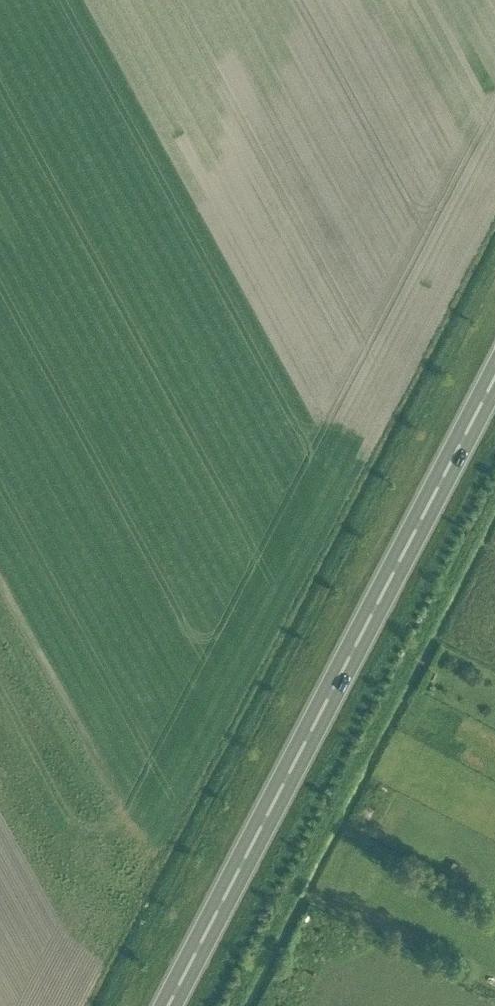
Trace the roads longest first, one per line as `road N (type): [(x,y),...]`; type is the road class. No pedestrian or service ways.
road 1 (trunk): [(173,1005),(494,385)]

